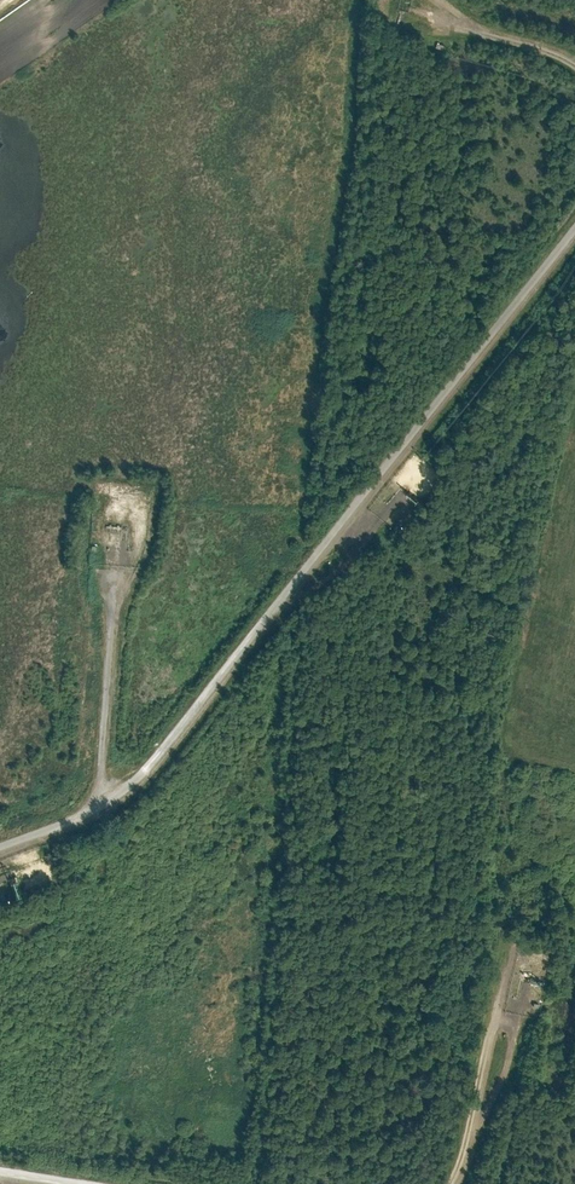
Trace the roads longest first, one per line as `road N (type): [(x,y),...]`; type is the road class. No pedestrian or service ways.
road 1 (unclassified): [(574,232),(149,771),(120,795),(0,848)]
road 2 (track): [(456,1183),(505,989)]
road 3 (track): [(574,64),(422,18)]

